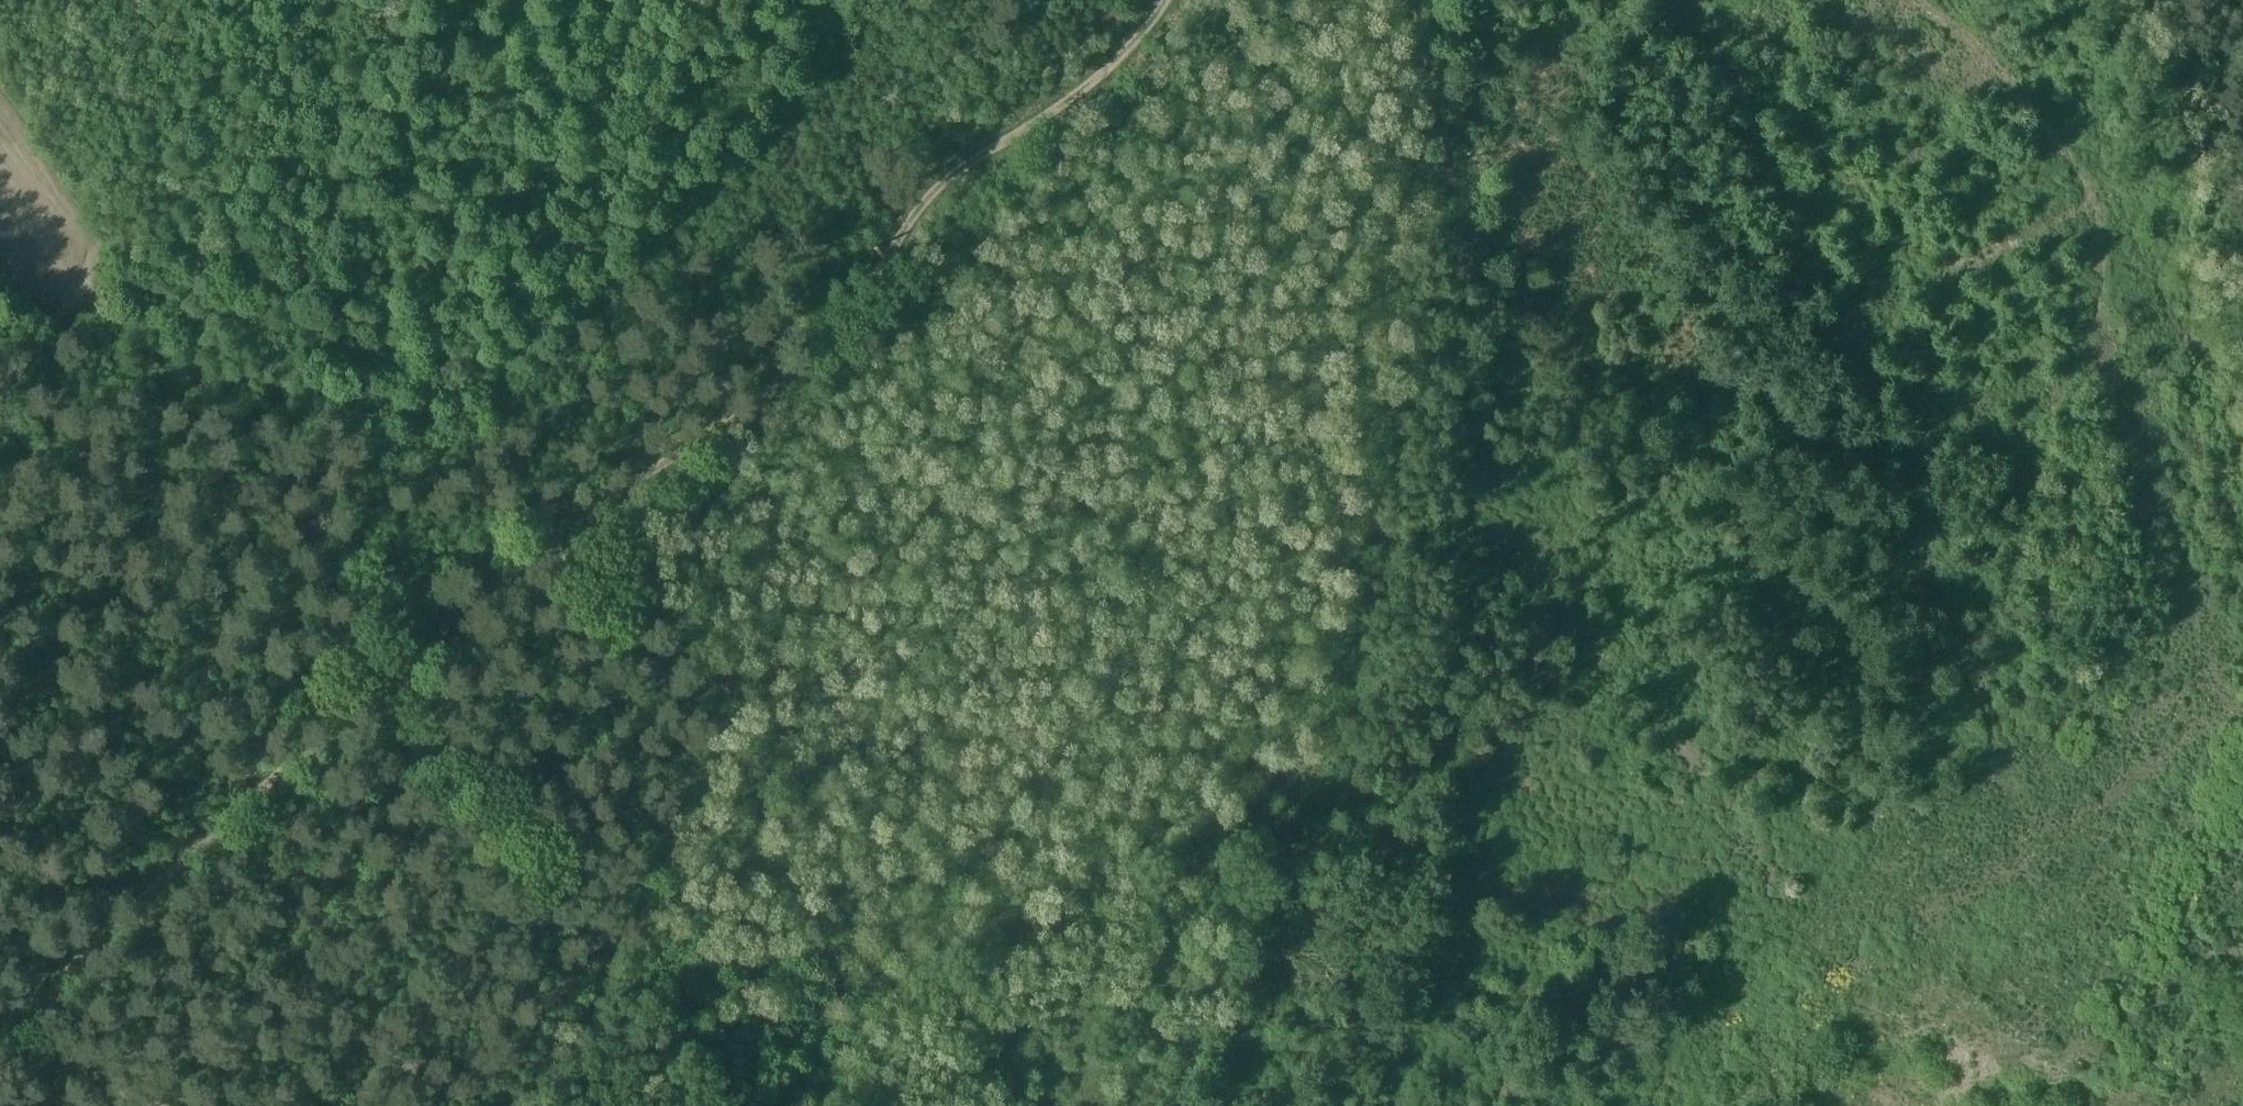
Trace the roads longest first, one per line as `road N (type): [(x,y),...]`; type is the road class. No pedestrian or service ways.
road 1 (track): [(447,621),(692,452),(804,360),(840,321),(904,219),(949,173)]
road 2 (track): [(29,994),(447,621)]
road 3 (track): [(1170,0),(1109,69),(1044,121),(949,173)]

